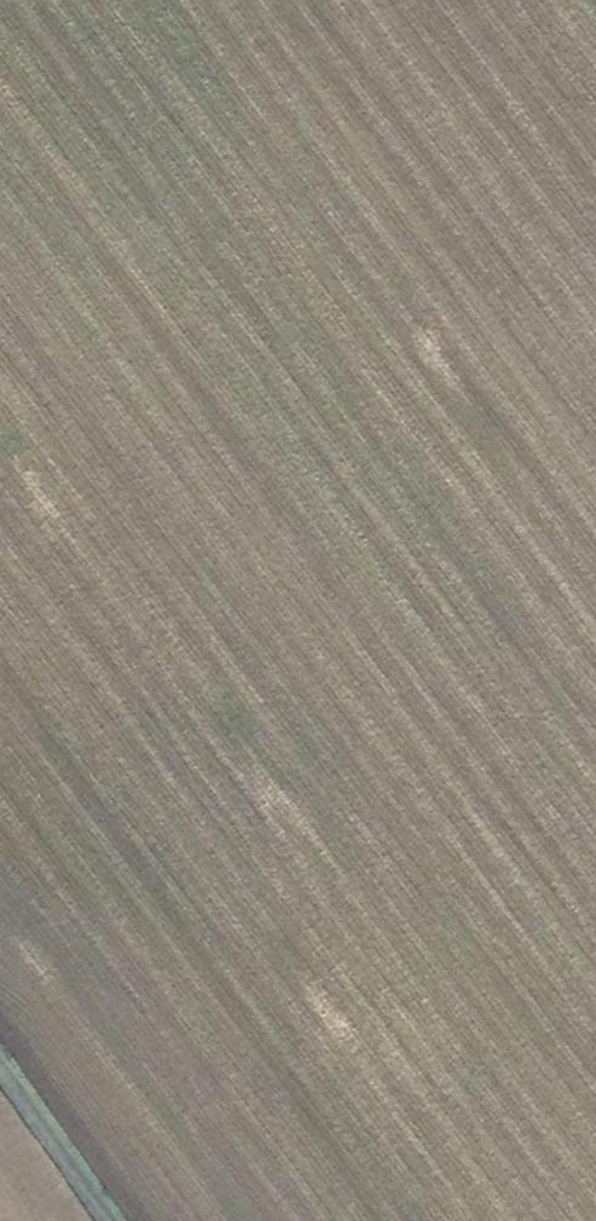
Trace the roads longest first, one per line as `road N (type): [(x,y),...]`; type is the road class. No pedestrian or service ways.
road 1 (track): [(108,1220),(0,1065)]

